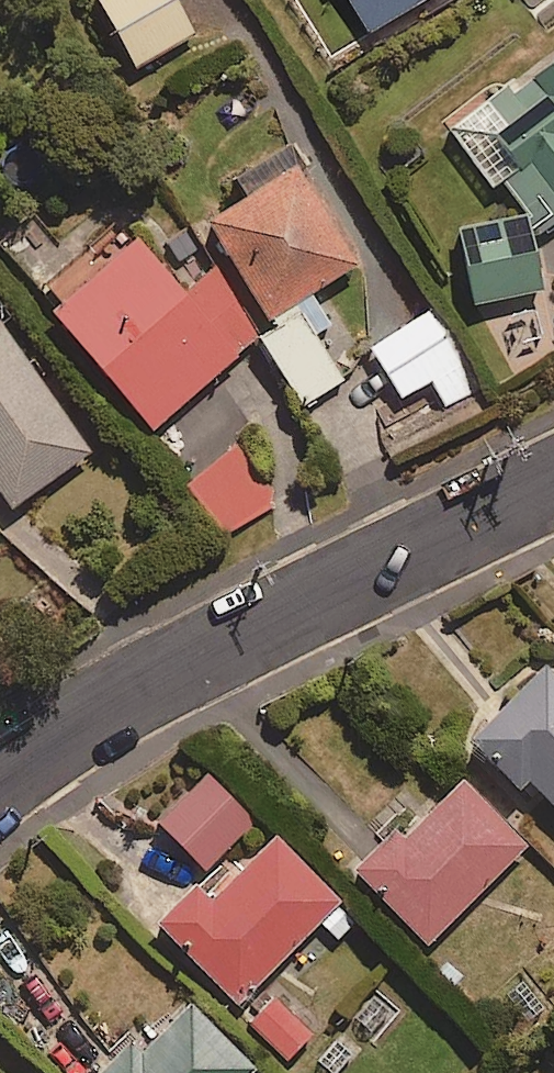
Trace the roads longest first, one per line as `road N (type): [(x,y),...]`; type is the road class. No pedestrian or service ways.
road 1 (residential): [(0,780),(174,663),(553,477)]

